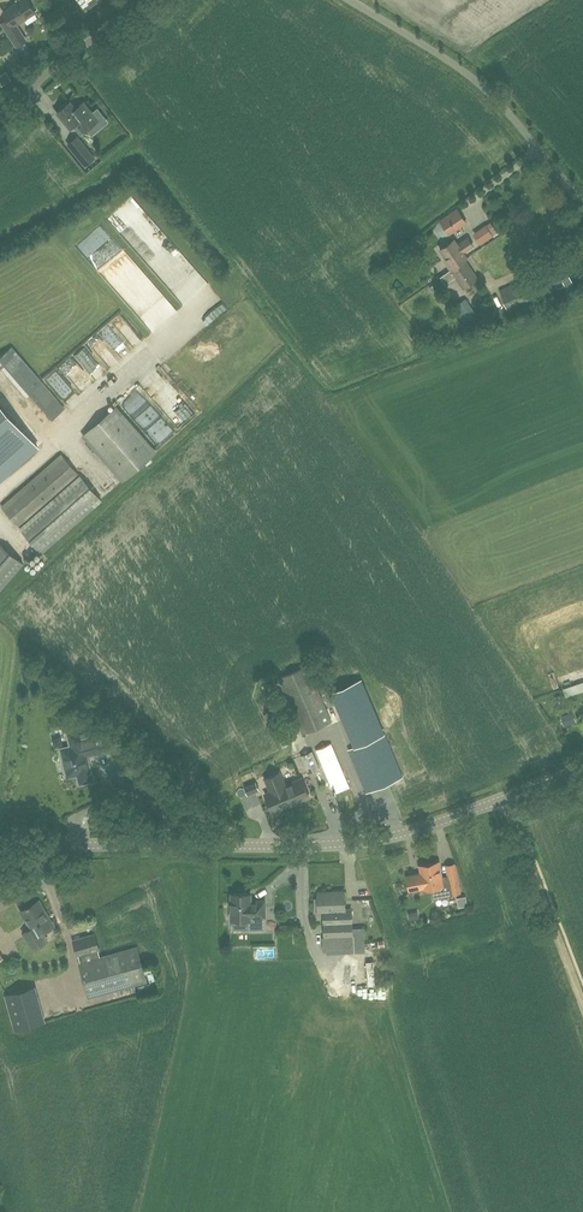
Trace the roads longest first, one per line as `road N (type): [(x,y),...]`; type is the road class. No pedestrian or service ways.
road 1 (tertiary): [(582,769),(421,830),(349,845),(67,848),(0,857)]
road 2 (unclassified): [(582,206),(496,98),(353,0)]
road 3 (track): [(504,799),(582,1000)]
road 4 (unclassified): [(0,120),(140,0)]

